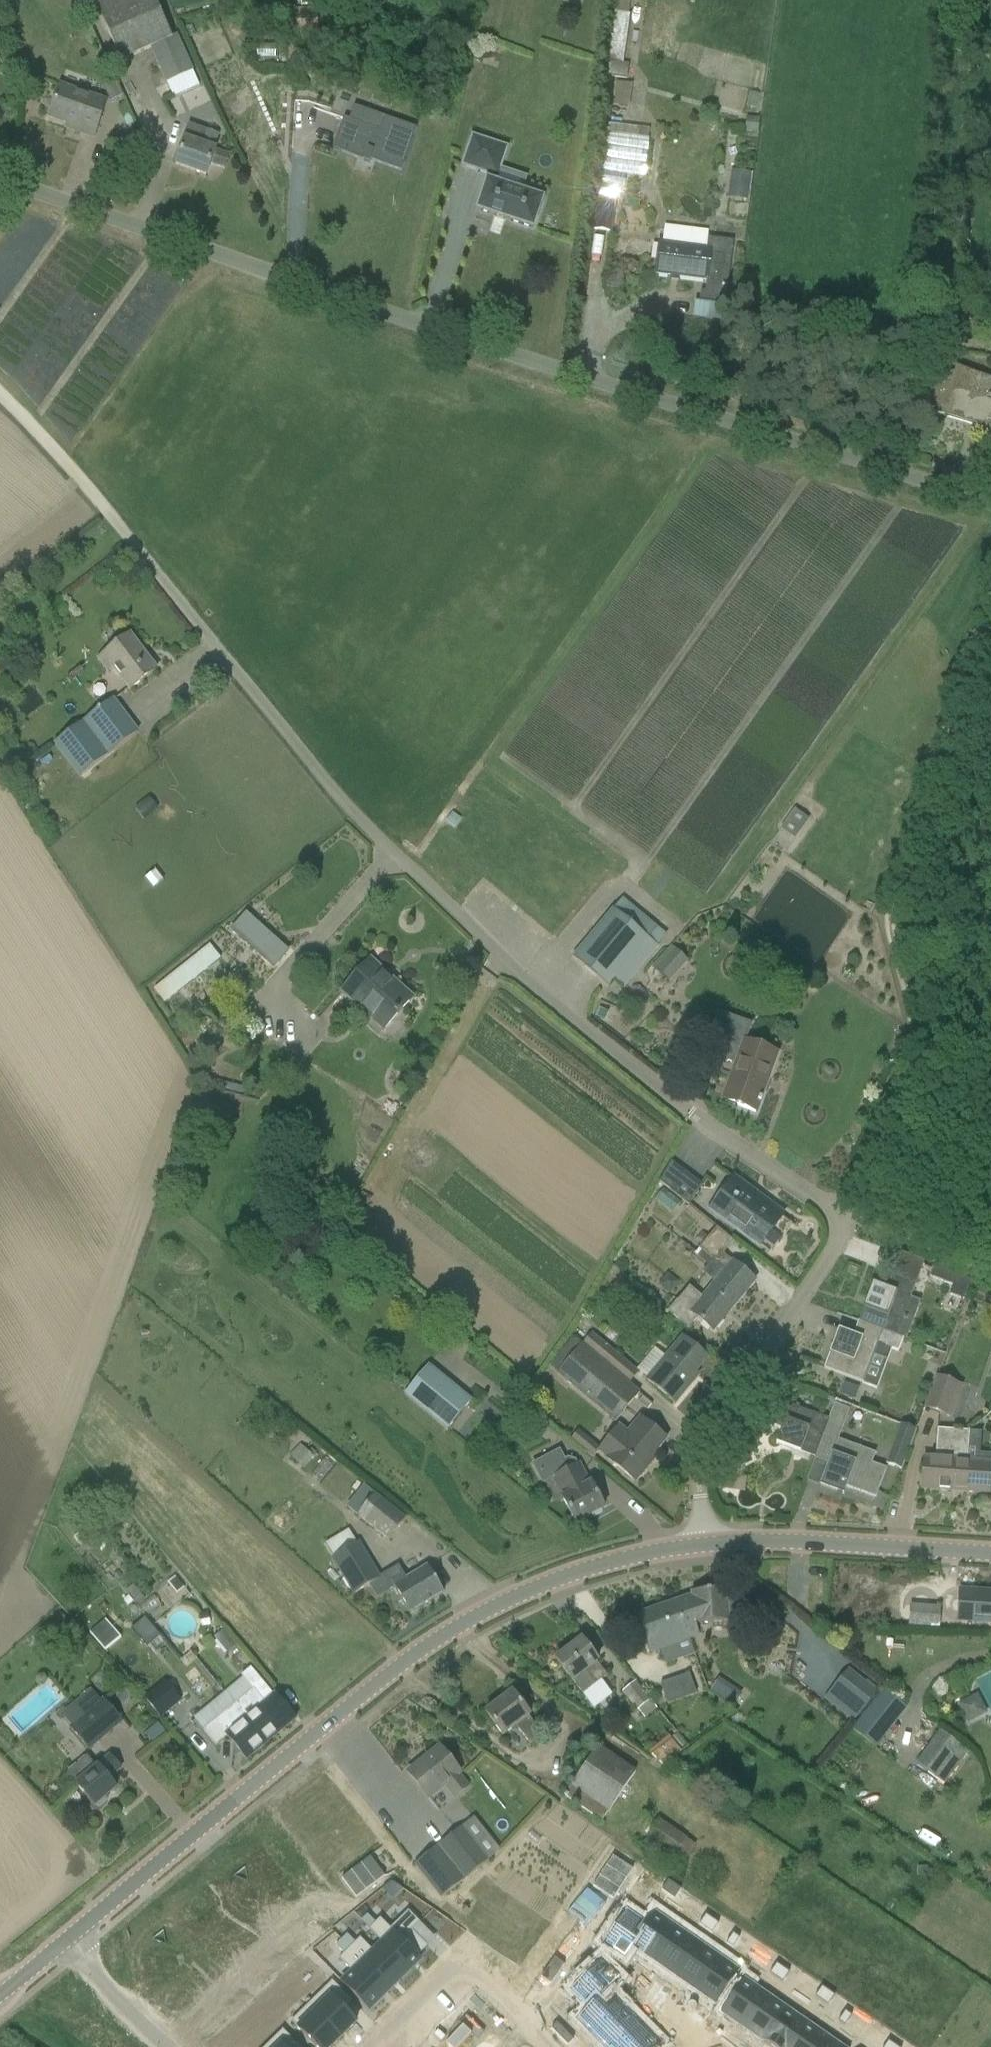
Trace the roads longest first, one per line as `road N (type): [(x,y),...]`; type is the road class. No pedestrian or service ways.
road 1 (unclassified): [(700,1547),(710,1447),(852,1214),(794,1188),(715,1135),(455,920),(382,849),(117,527)]
road 2 (unclassified): [(990,505),(0,182)]
road 3 (tertiary): [(66,1942),(396,1667),(457,1628),(615,1562),(700,1547)]
road 4 (track): [(852,1214),(898,1120),(905,1087),(899,871),(990,628)]
road 5 (tertiary): [(700,1547),(784,1543),(990,1555)]
road 6 (residential): [(381,2046),(468,1966),(523,2021)]
road 7 (track): [(117,527),(0,383)]
road 8 (residential): [(630,1878),(523,2021)]
road 9 (residential): [(66,1942),(171,2046)]

